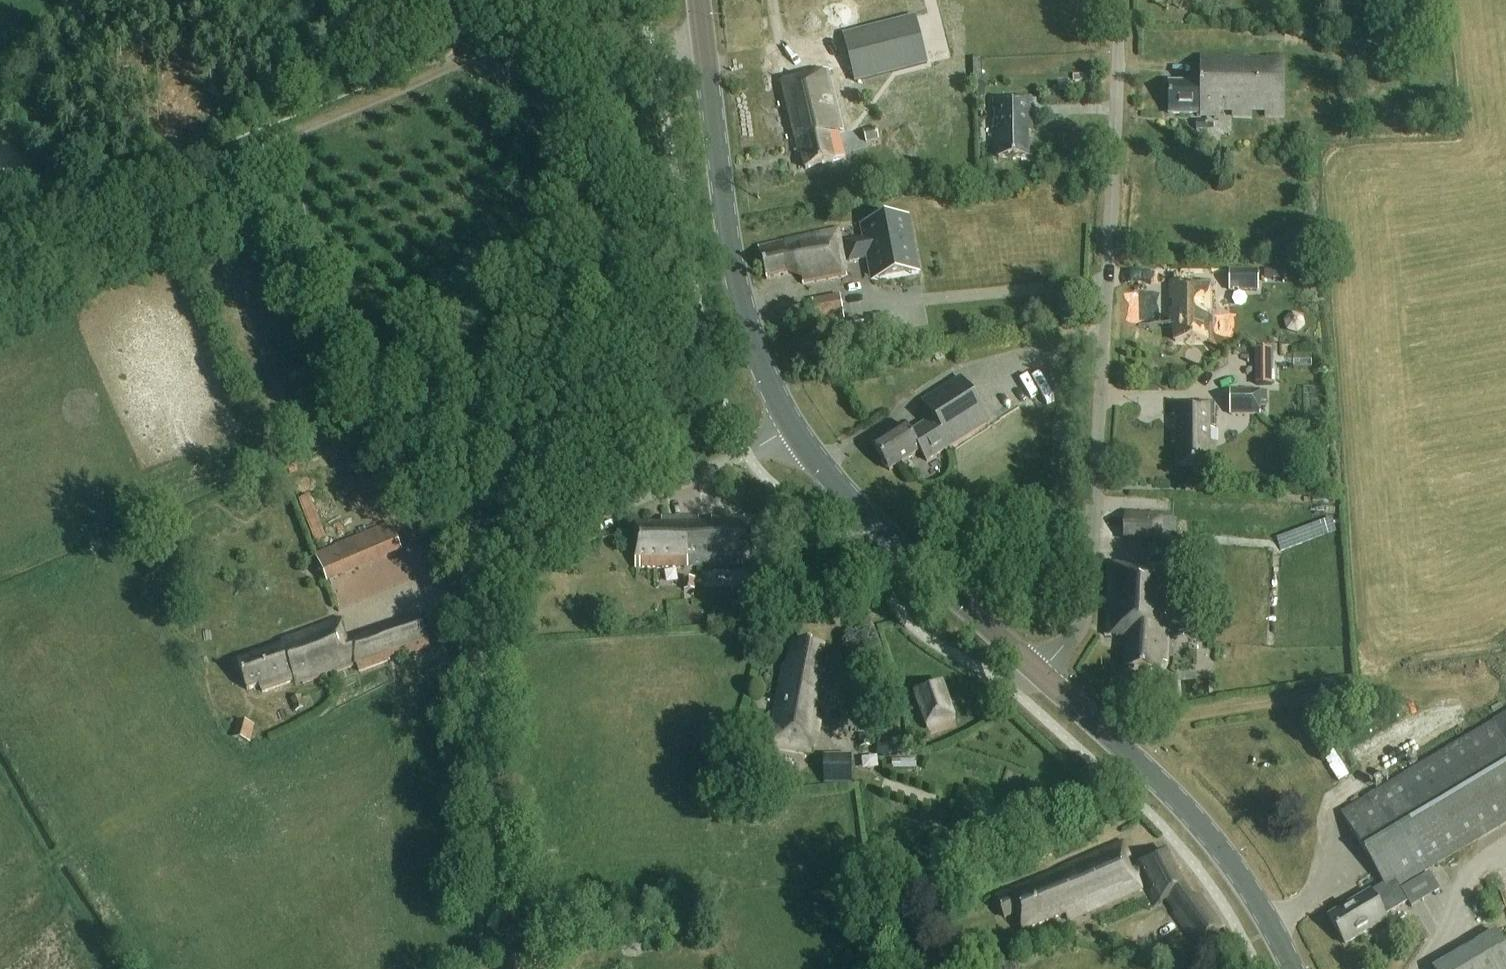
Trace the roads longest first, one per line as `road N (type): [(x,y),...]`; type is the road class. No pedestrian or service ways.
road 1 (unclassified): [(482,968),(495,870),(478,578),(487,564),(791,431)]
road 2 (unclassified): [(1039,670),(1086,614),(1116,0)]
road 3 (track): [(484,58),(0,255)]
road 4 (secondary): [(791,431),(731,260),(699,0)]
road 5 (secondary): [(1292,968),(1207,832),(1039,670)]
road 6 (secondary): [(1039,670),(859,507),(791,431)]
road 7 (track): [(1113,740),(1139,721),(1255,698),(1415,678)]
road 8 (track): [(653,52),(595,96),(539,102),(499,78),(445,0)]

